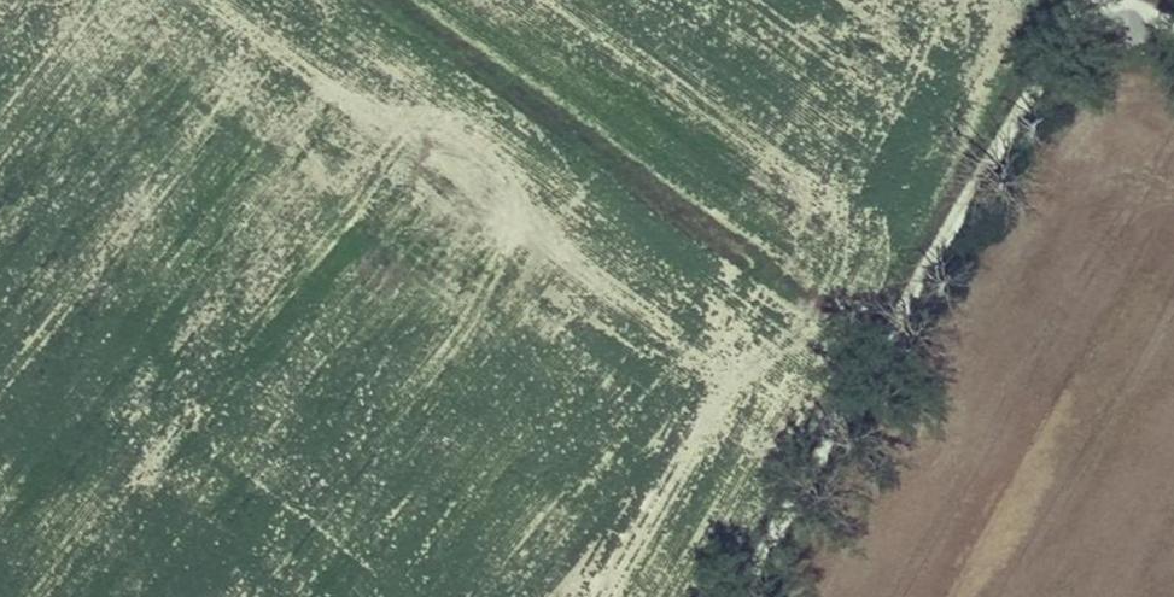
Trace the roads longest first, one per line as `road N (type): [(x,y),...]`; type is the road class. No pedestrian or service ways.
road 1 (track): [(740,596),(1078,0)]

